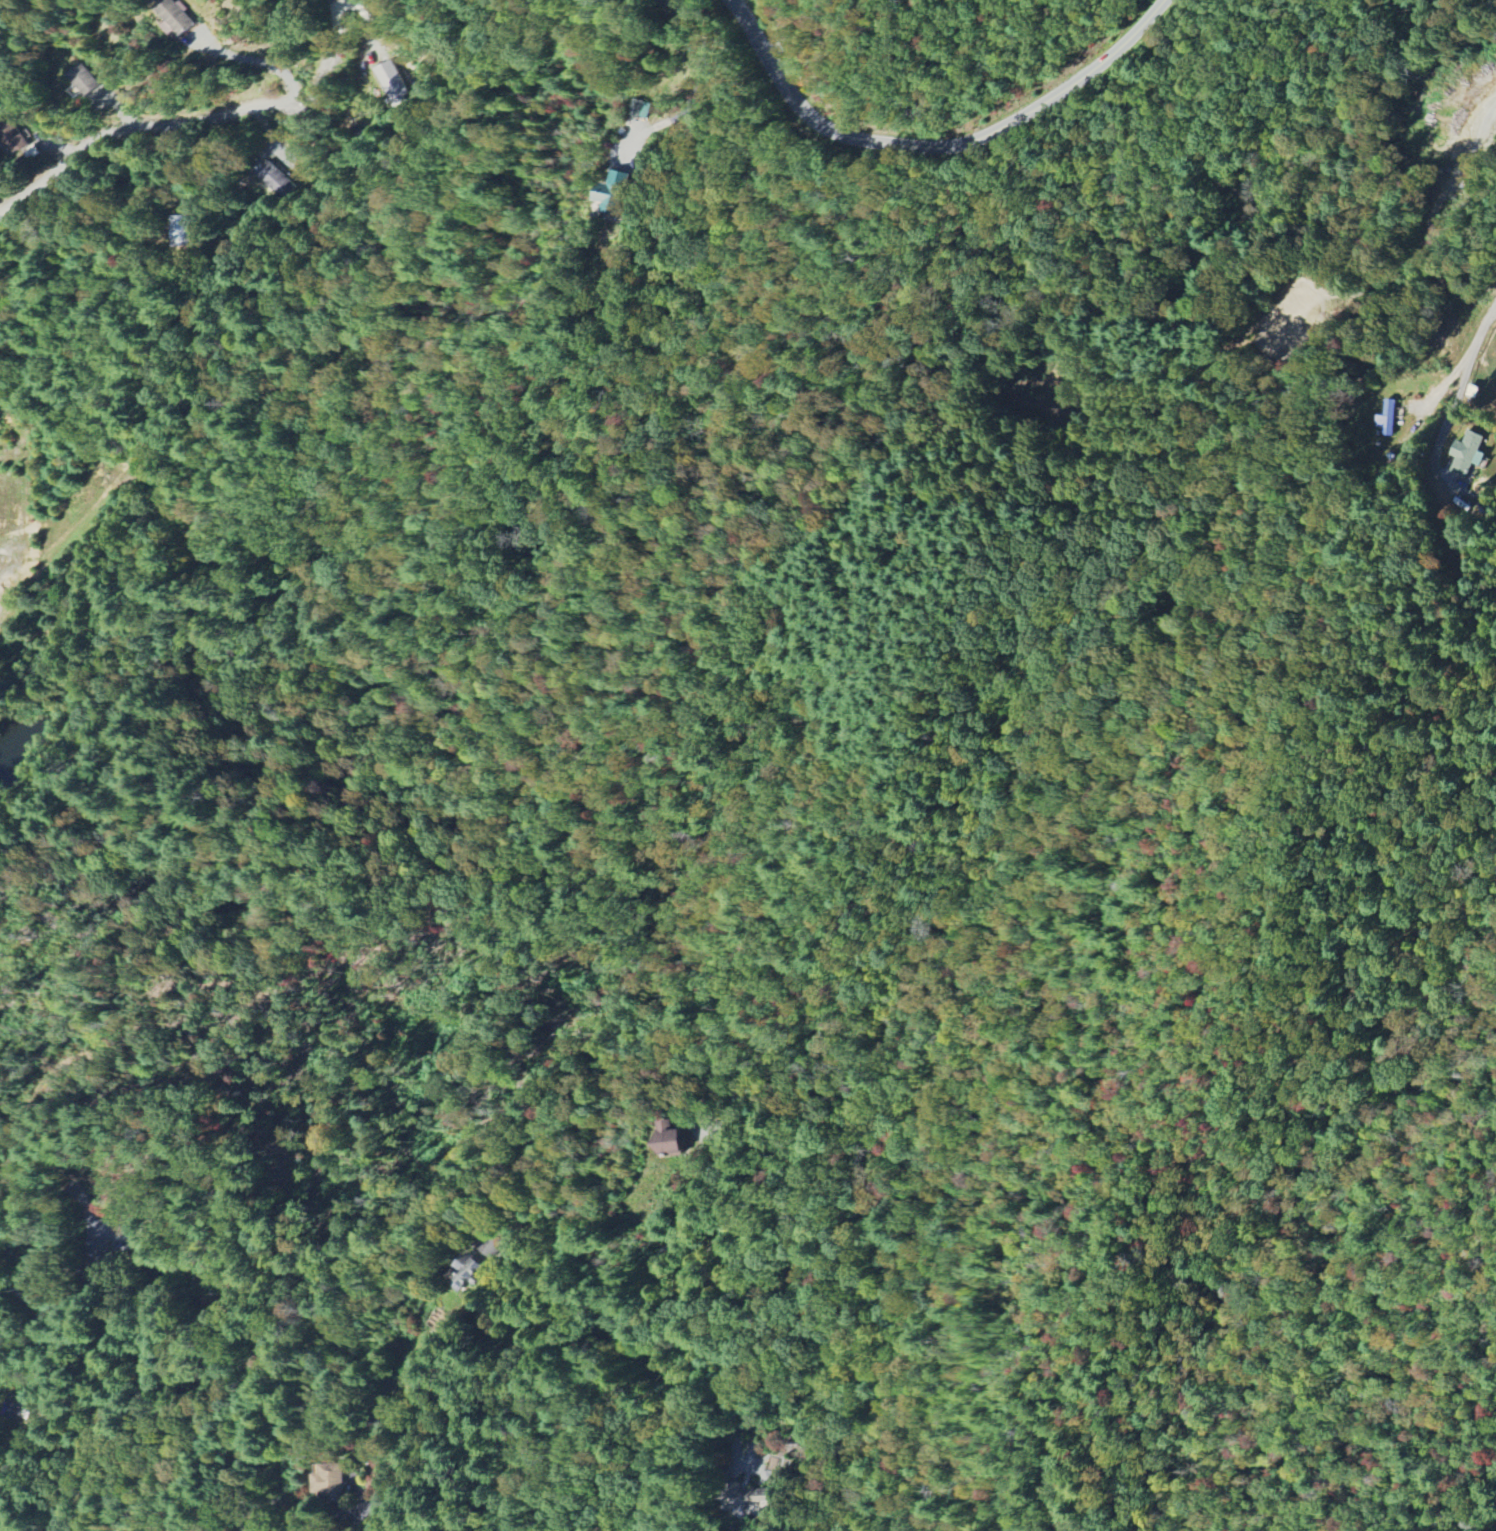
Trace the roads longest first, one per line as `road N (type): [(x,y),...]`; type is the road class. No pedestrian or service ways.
road 1 (residential): [(734,0),(767,46),(792,106),(826,132),(906,148),(952,148),(1008,124),(1080,79),(1166,0)]
road 2 (residential): [(349,1530),(439,1450),(520,1331),(583,1345),(603,1384),(620,1396),(663,1379),(705,1385),(722,1393),(736,1423)]
road 3 (residential): [(0,214),(100,136),(291,96)]
road 4 (residential): [(203,1530),(230,1495),(250,1484),(327,1530)]
road 5 (residential): [(287,99),(304,100),(323,65),(333,41),(333,0)]

